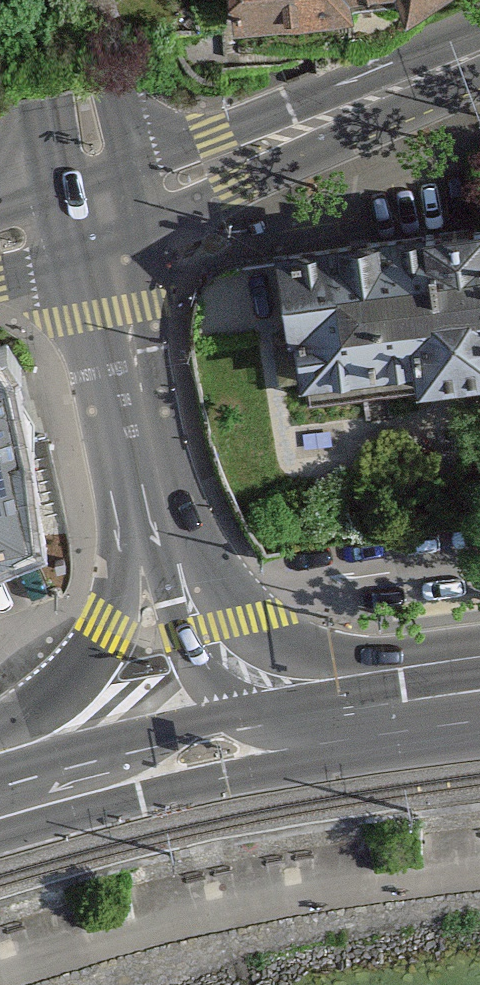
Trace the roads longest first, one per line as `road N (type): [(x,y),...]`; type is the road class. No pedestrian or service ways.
road 1 (tertiary): [(92,222),(479,60)]
road 2 (primary): [(404,708),(298,663),(236,625),(156,516)]
road 3 (primary): [(156,516),(111,629),(0,774)]
road 4 (primary): [(156,516),(92,222)]
road 5 (primary): [(275,737),(0,803)]
road 6 (primary): [(156,516),(182,637),(206,699),(275,737)]
road 7 (primary): [(92,222),(47,0)]
road 8 (primary): [(404,708),(275,737)]

